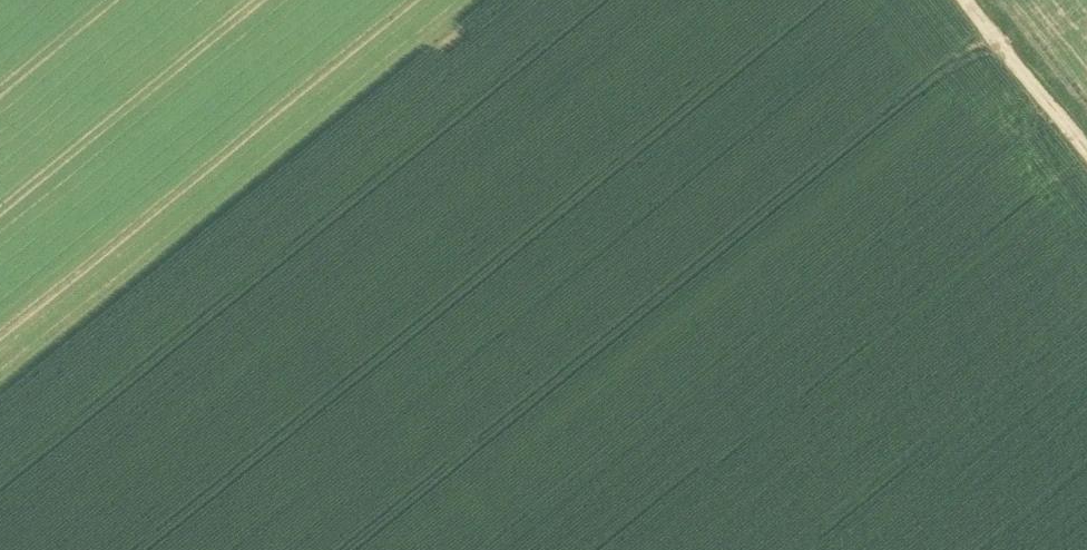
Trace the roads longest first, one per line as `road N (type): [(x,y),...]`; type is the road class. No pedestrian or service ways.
road 1 (track): [(1086,161),(960,0)]

